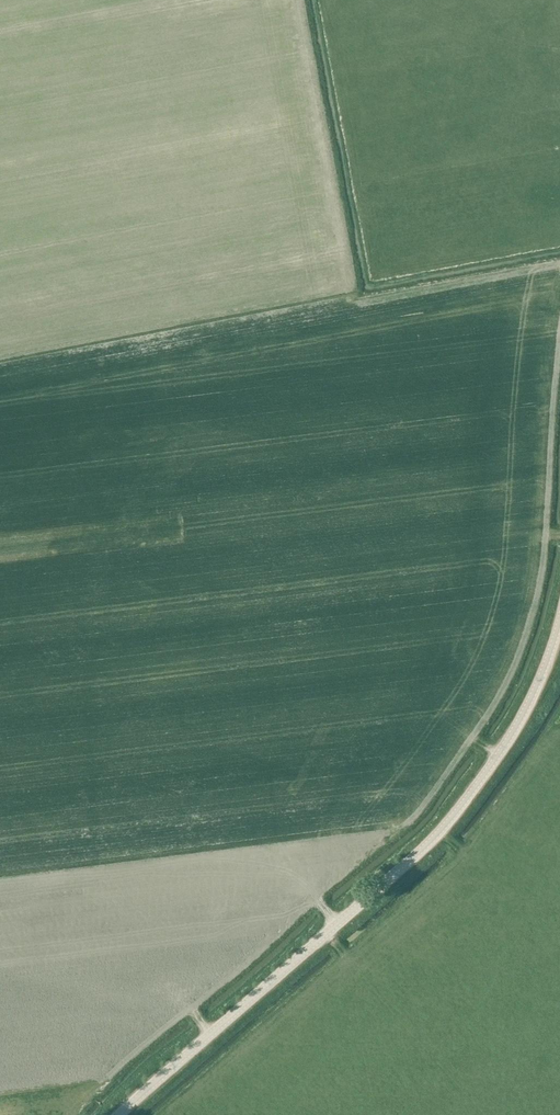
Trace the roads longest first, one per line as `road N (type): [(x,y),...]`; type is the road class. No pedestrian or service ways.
road 1 (tertiary): [(123,1114),(446,831),(517,733),(554,651),(559,618)]

